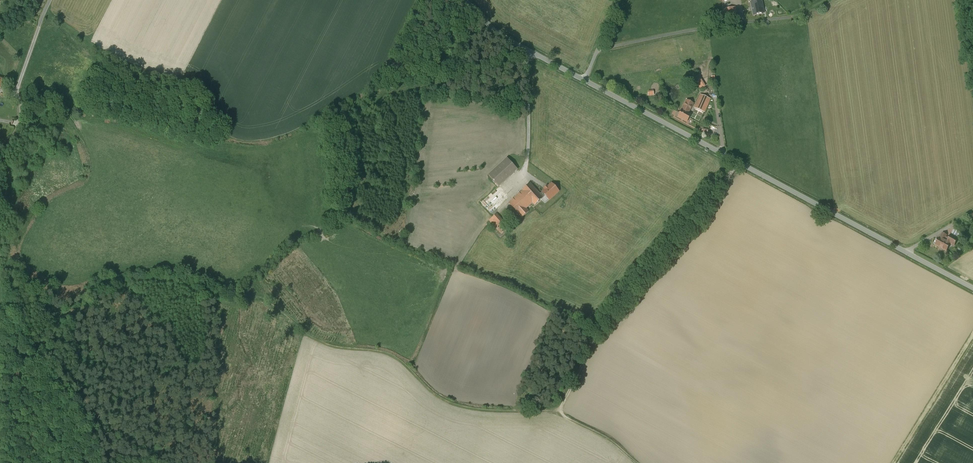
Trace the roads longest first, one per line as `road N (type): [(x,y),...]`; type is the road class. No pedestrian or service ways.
road 1 (tertiary): [(585,80),(972,288)]
road 2 (track): [(737,162),(618,305),(557,410)]
road 3 (track): [(22,277),(55,300),(151,283),(239,305),(264,299),(300,329)]
road 4 (track): [(300,329),(335,348),(393,357),(445,402),(557,410)]
road 5 (track): [(972,335),(893,462)]
road 6 (tertiary): [(466,0),(500,34),(585,80)]
road 7 (track): [(300,329),(268,462)]

